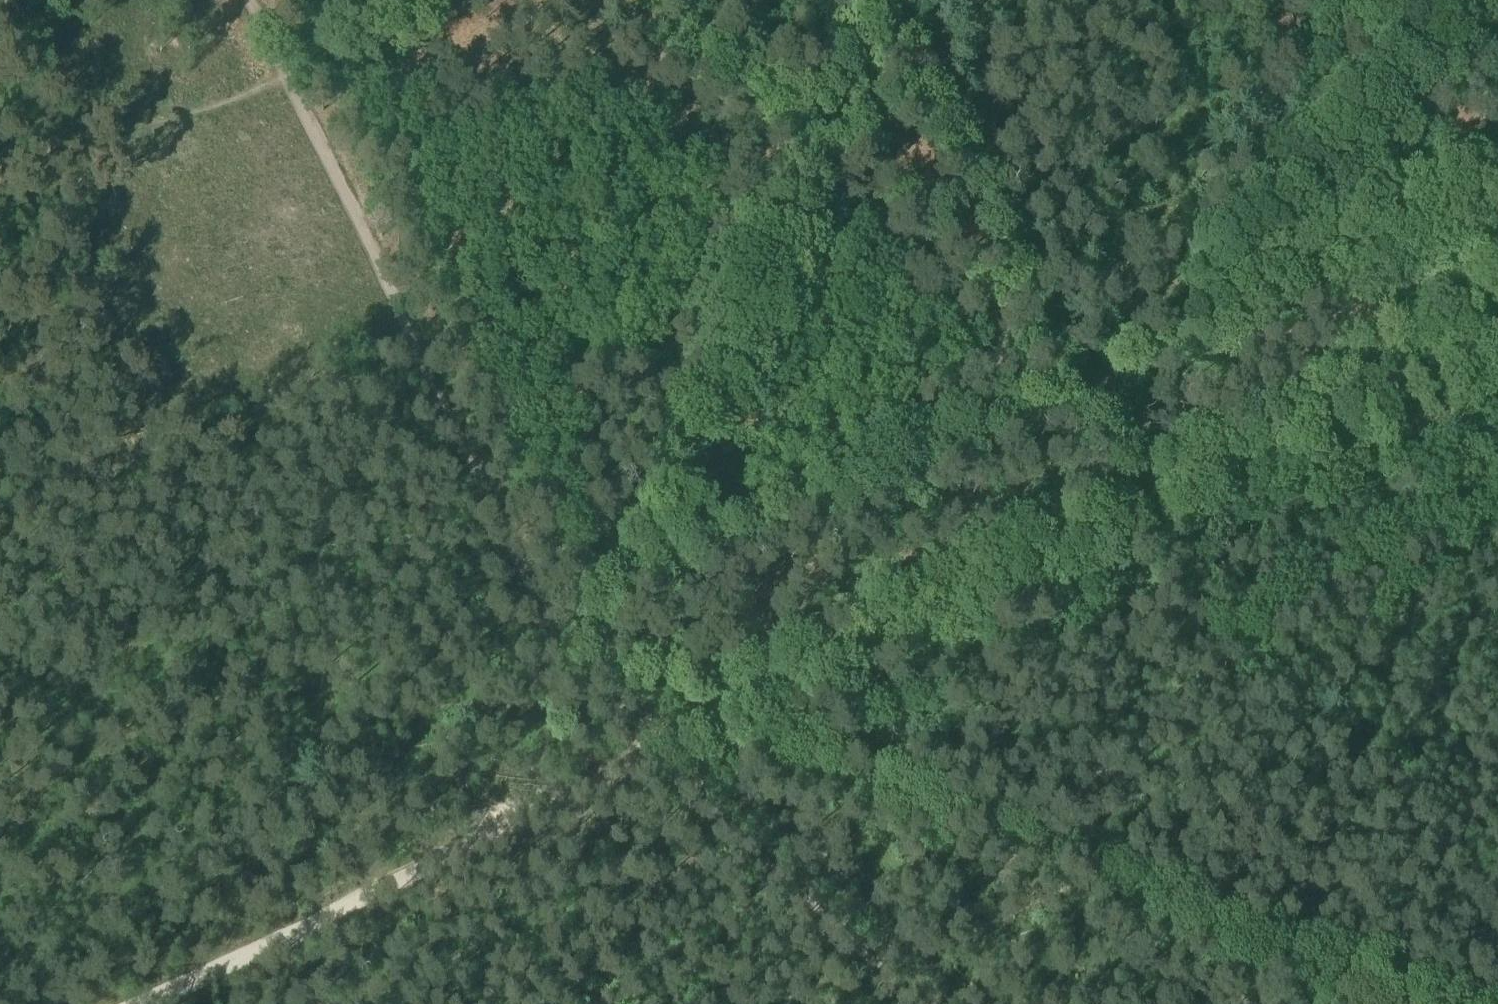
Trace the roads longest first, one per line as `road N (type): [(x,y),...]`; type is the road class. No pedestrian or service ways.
road 1 (track): [(637,601),(1497,194)]
road 2 (track): [(601,716),(248,0)]
road 3 (track): [(317,58),(583,625),(634,766)]
road 4 (track): [(1396,1003),(1085,861),(842,779),(707,720)]
road 5 (track): [(882,0),(637,601),(583,625)]
road 6 (track): [(601,716),(448,709),(257,748),(172,743),(108,713),(0,641)]
road 7 (track): [(1131,512),(867,0)]
road 8 (track): [(707,720),(1131,512)]
road 9 (track): [(1131,512),(1497,334)]
road 10 (track): [(830,129),(983,230)]
road 11 (track): [(457,0),(317,58)]

